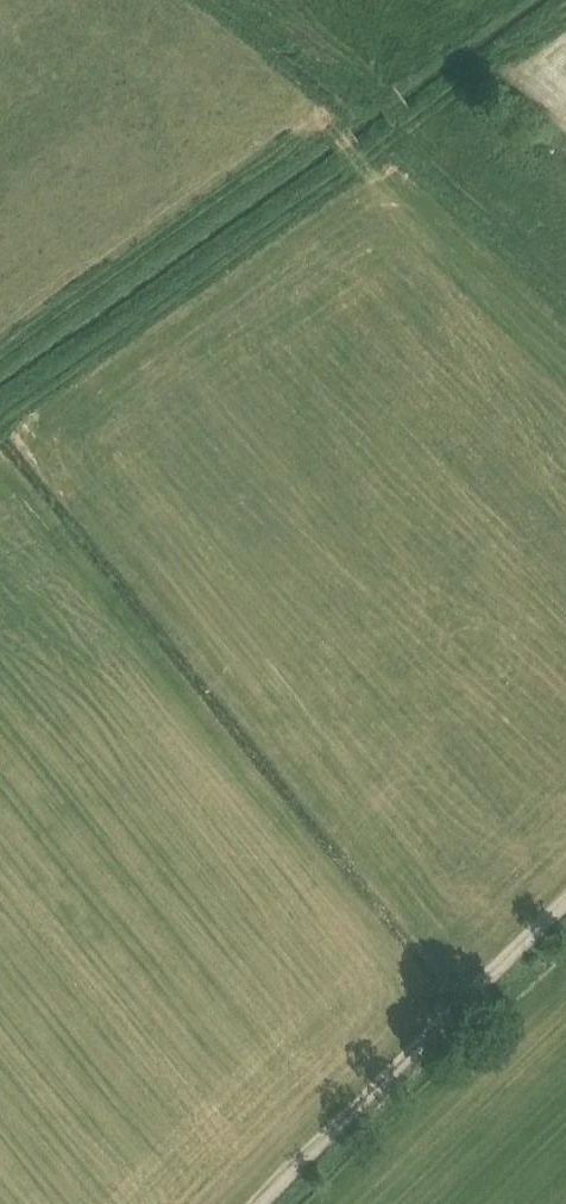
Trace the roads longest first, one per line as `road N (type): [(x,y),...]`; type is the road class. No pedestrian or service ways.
road 1 (track): [(565,902),(261,1203)]

